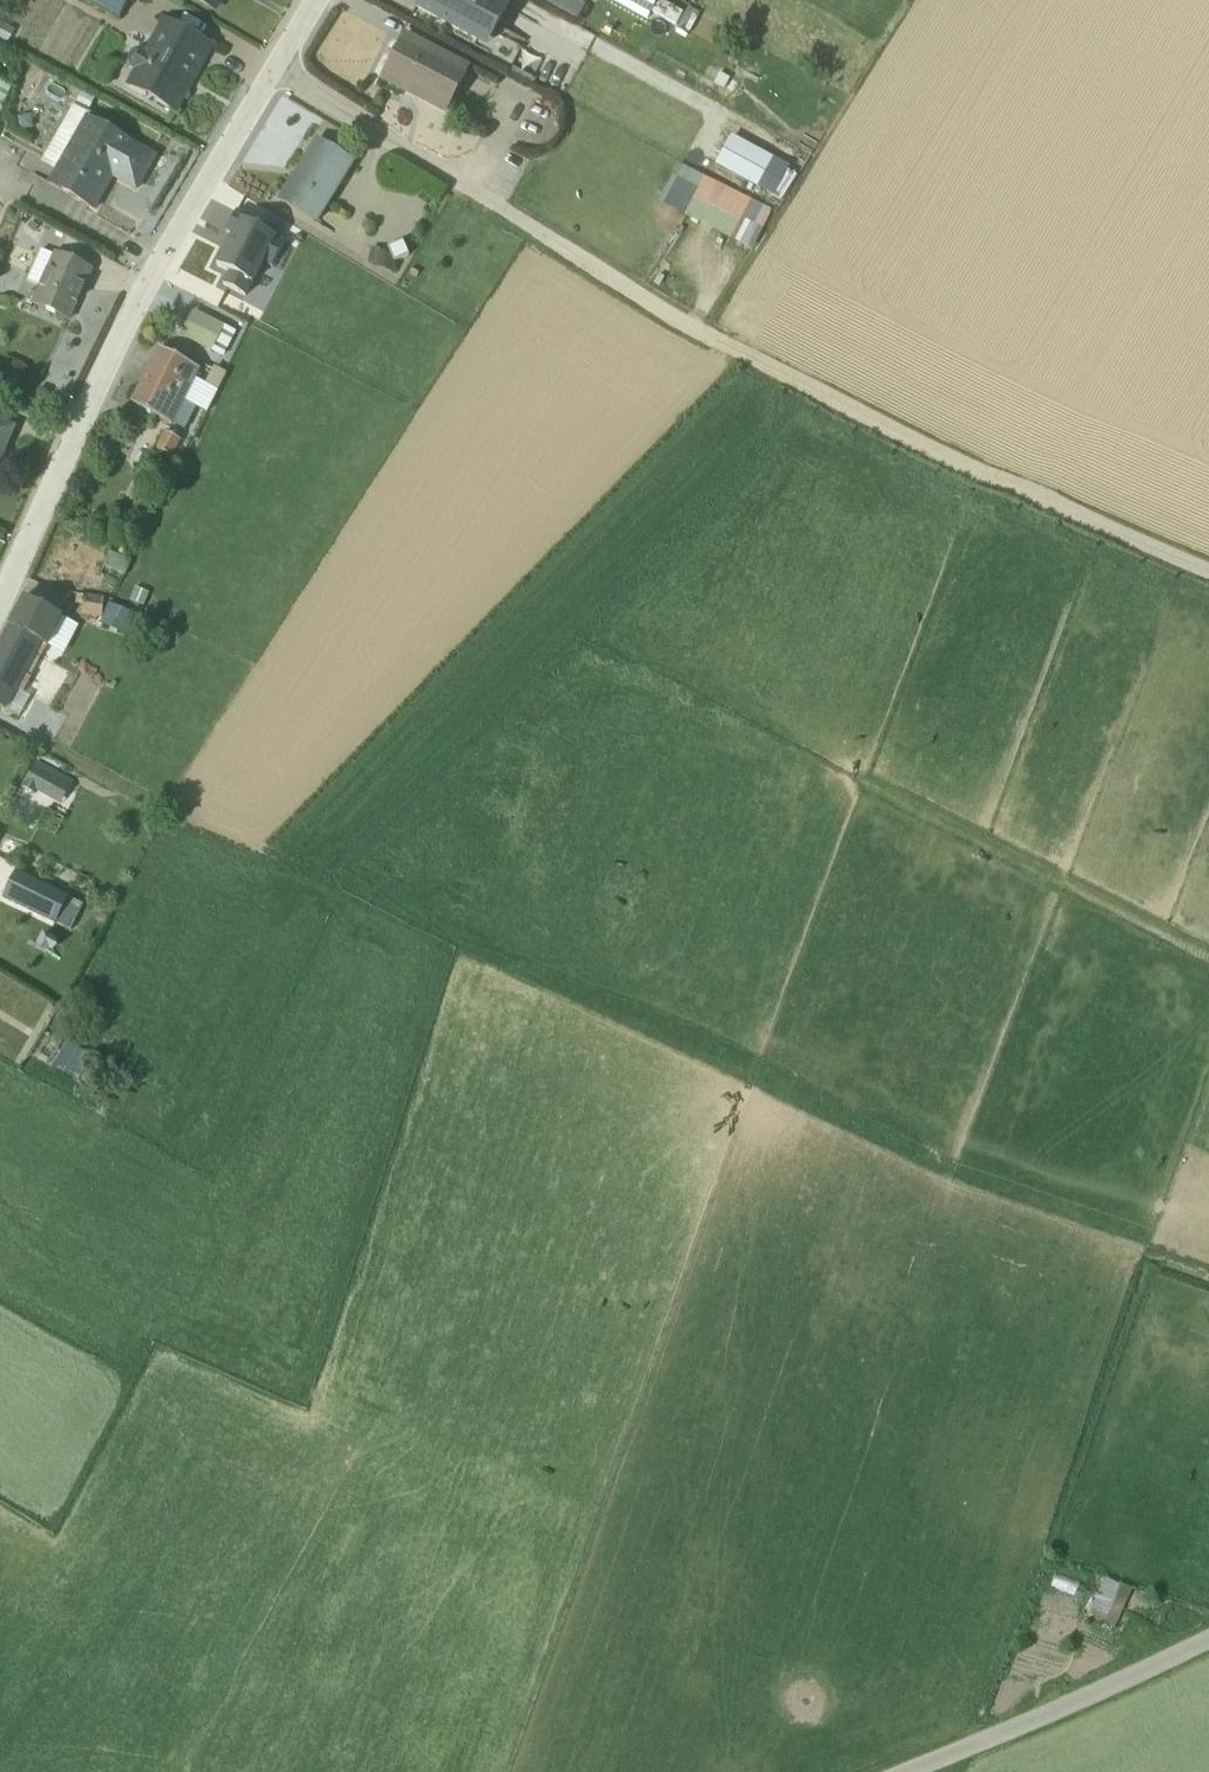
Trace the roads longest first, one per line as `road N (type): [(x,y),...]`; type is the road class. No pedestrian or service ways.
road 1 (track): [(557,243),(705,335),(1208,582)]
road 2 (residential): [(0,601),(152,274),(273,67)]
road 3 (unclassified): [(273,67),(557,243)]
road 4 (unclassified): [(923,1771),(1208,1646)]

